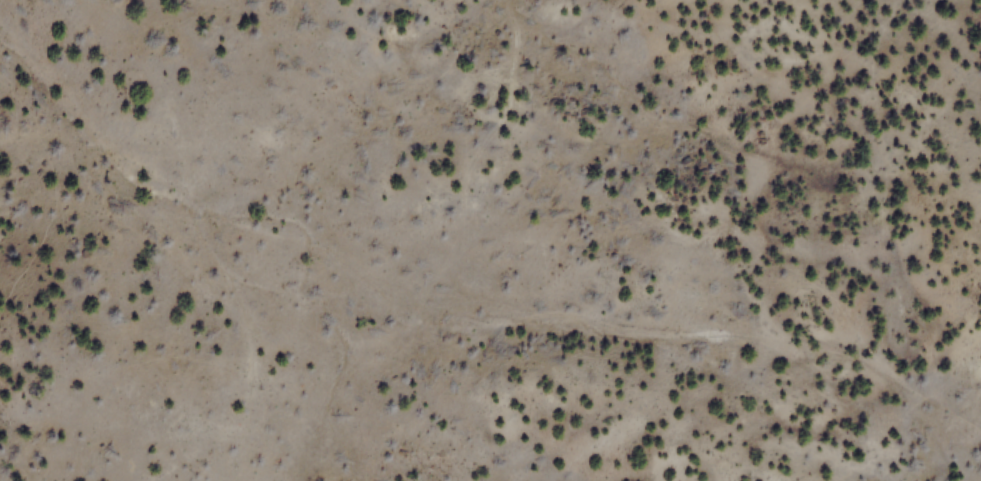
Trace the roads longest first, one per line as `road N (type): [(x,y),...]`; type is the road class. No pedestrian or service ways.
road 1 (track): [(516,0),(485,122),(461,302),(389,308),(317,230),(251,218),(234,320),(264,379),(221,480)]

